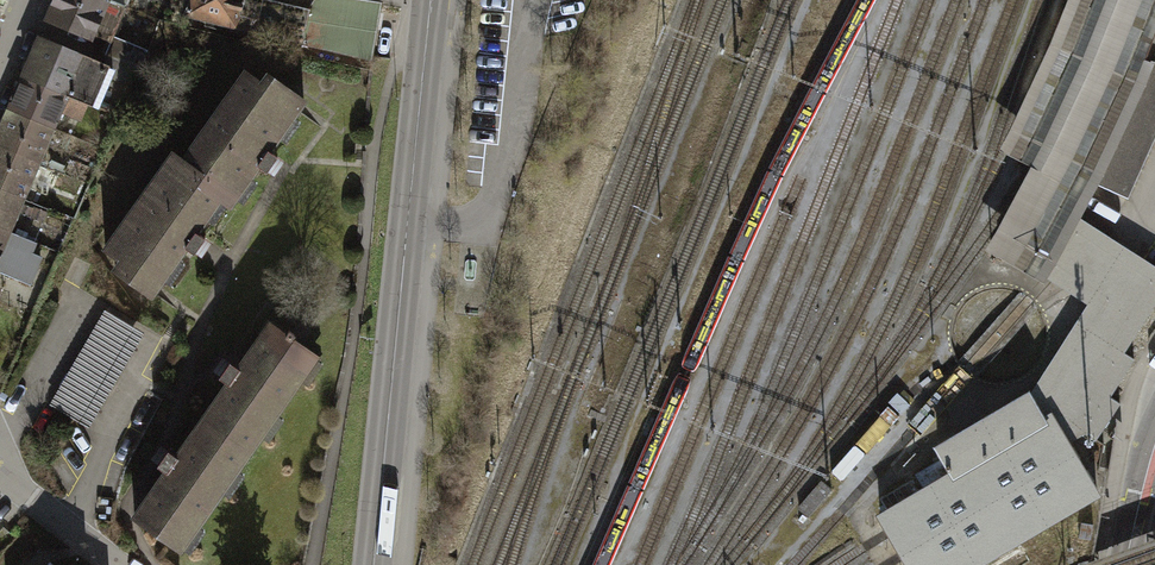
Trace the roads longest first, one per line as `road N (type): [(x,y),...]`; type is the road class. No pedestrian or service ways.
road 1 (tertiary): [(377,564),(434,0)]
road 2 (residential): [(20,488),(116,564)]

